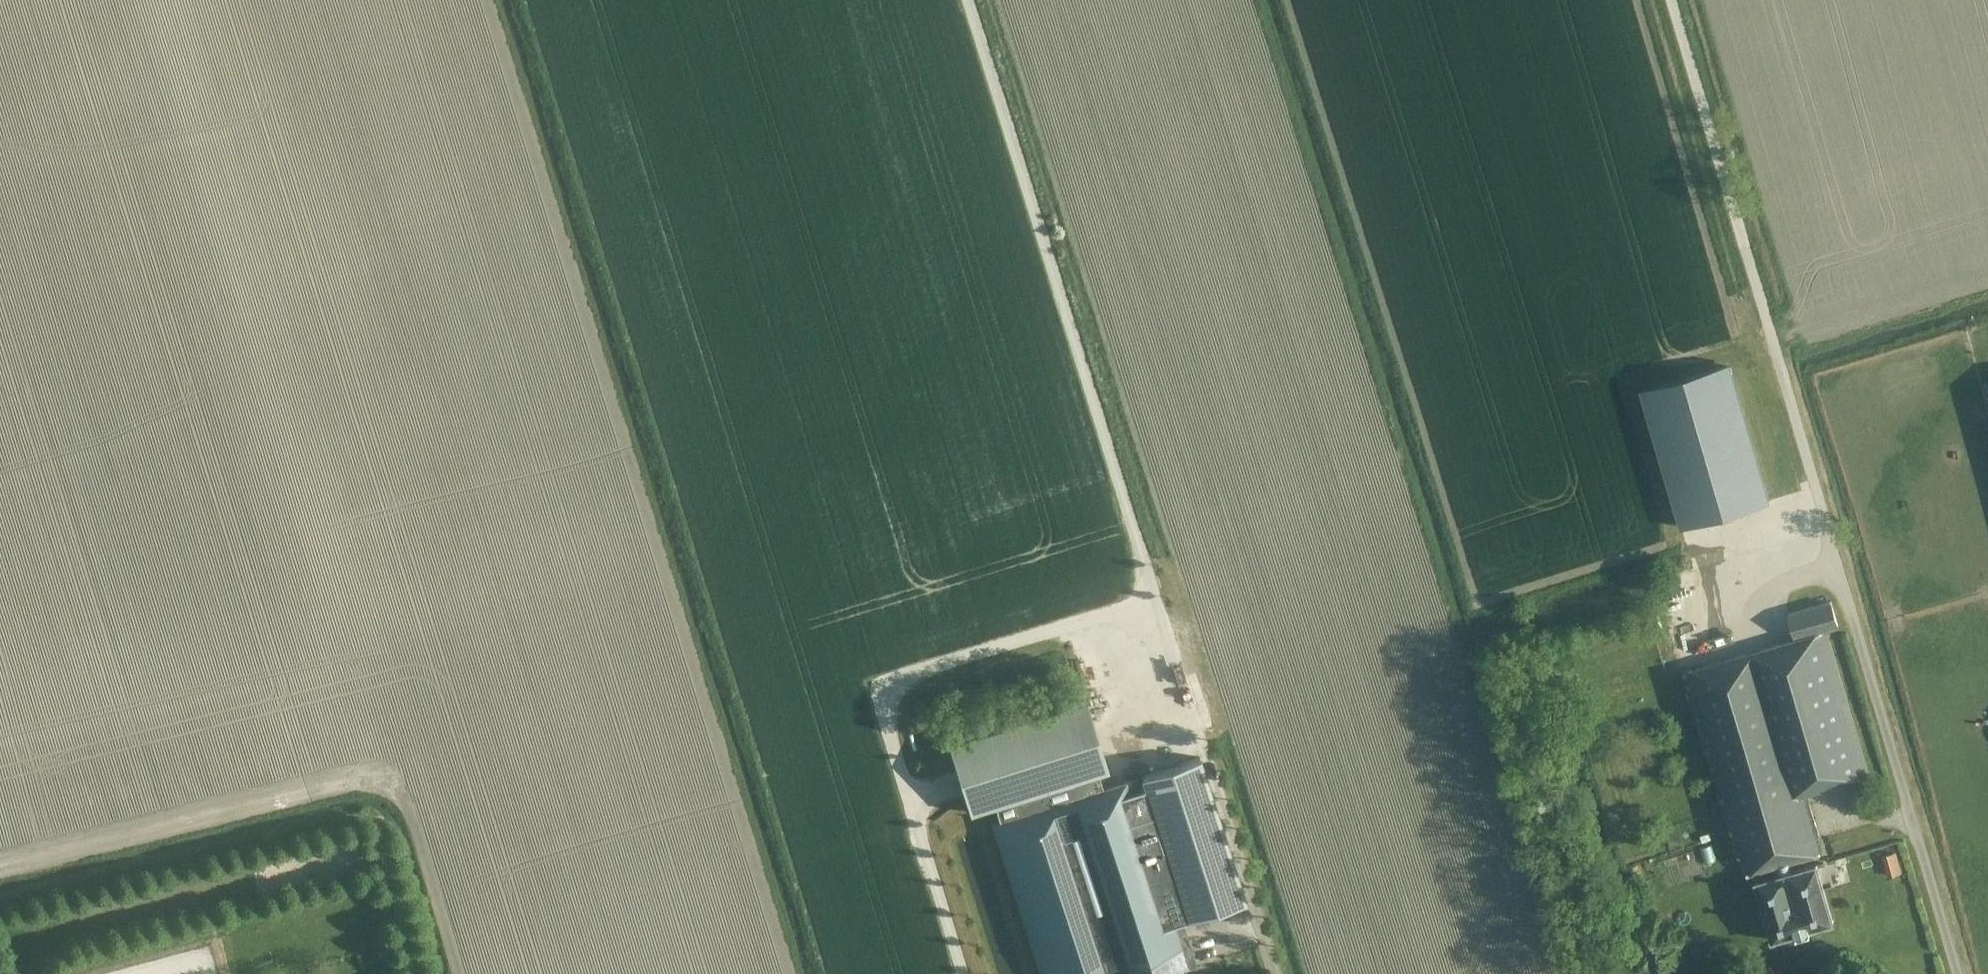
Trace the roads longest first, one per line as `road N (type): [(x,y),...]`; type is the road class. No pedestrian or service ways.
road 1 (track): [(1672,0),(1740,232)]

